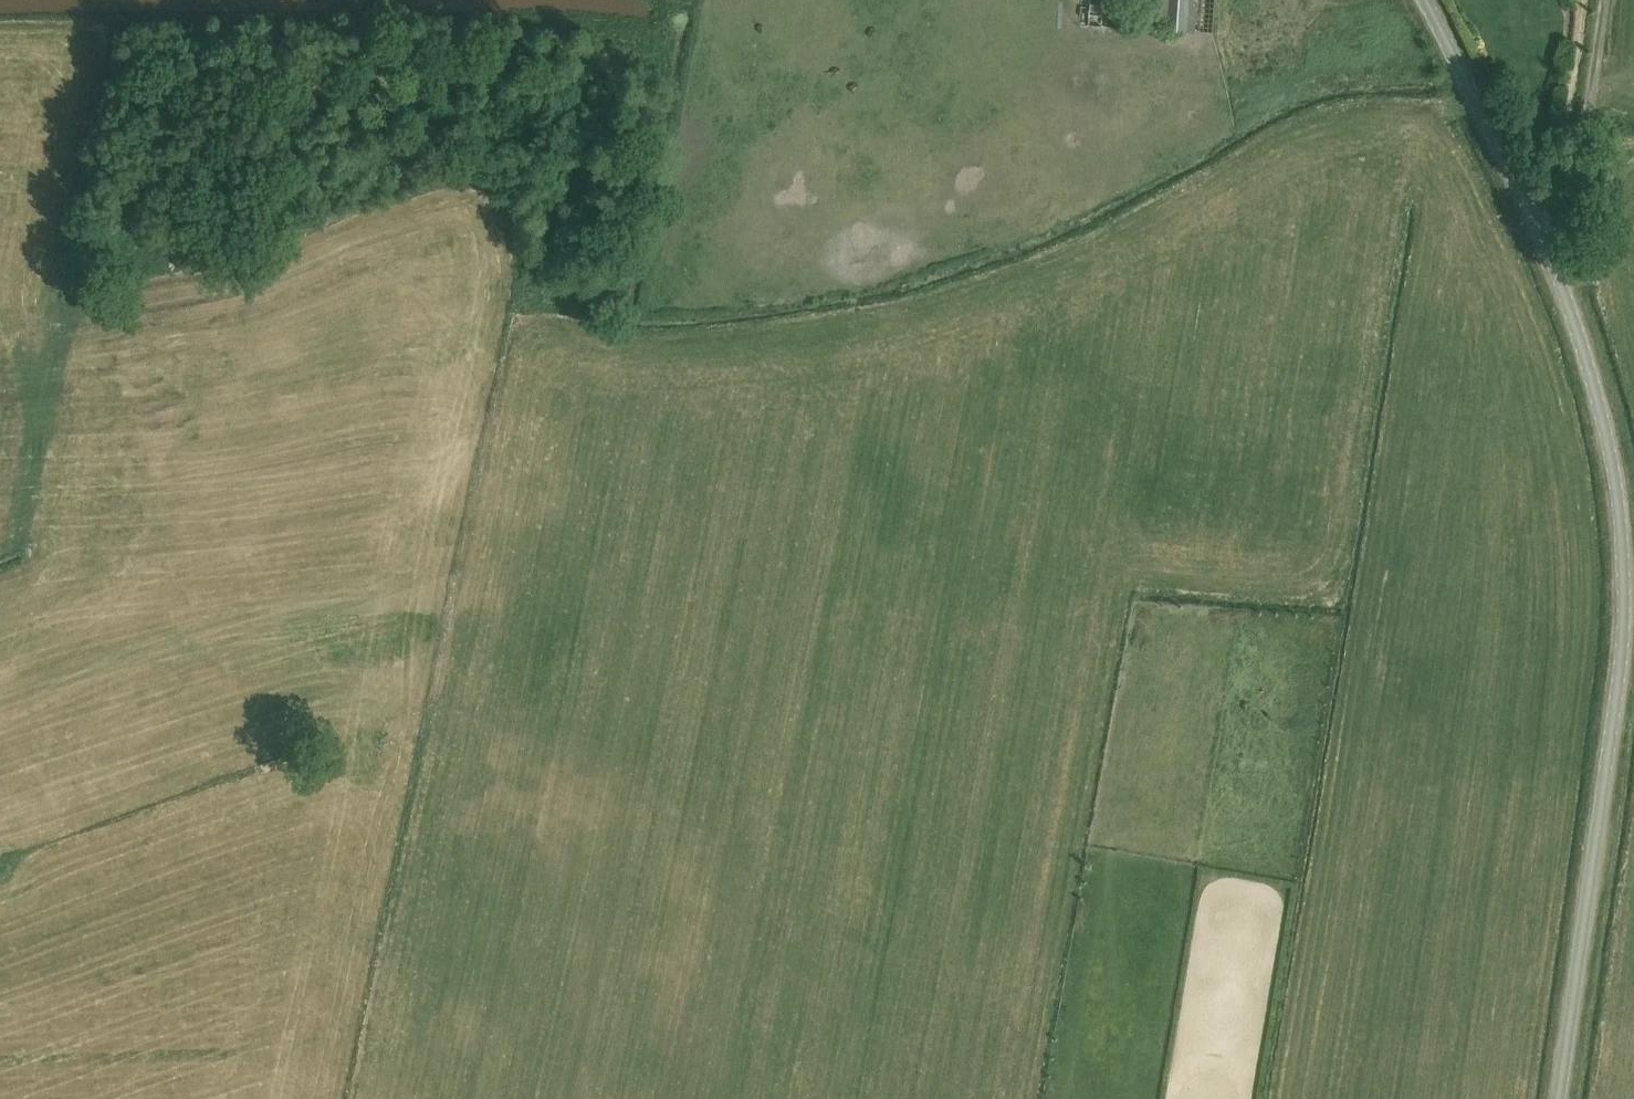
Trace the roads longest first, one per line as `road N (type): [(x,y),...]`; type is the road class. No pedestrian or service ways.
road 1 (unclassified): [(1556,1098),(1614,709),(1619,511),(1598,403),(1555,266),(1426,0)]

